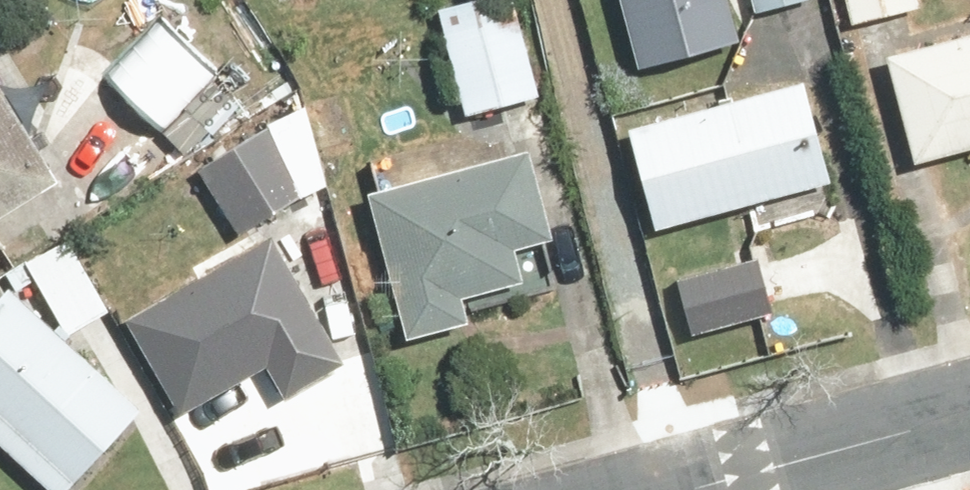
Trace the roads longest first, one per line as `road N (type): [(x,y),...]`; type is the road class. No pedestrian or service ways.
road 1 (residential): [(674,489),(969,409)]

